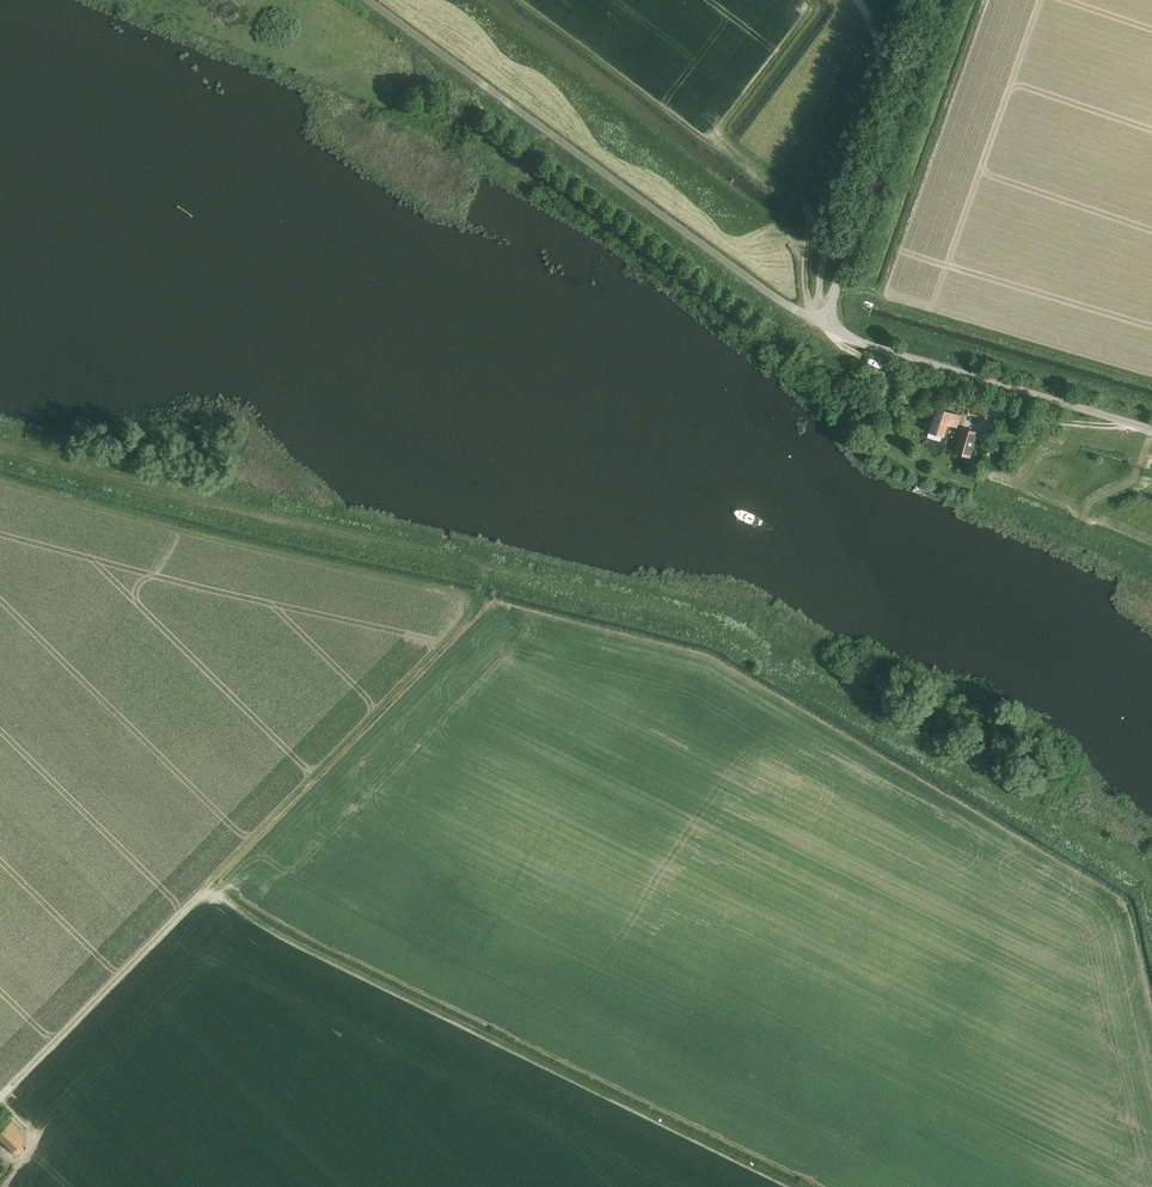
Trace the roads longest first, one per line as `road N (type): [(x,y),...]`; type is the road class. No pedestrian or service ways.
road 1 (track): [(0,440),(185,496),(714,620),(1149,875),(1151,886)]
road 2 (track): [(803,1186),(384,985),(204,887),(5,1094)]
road 3 (unclassified): [(824,323),(775,298),(366,0)]
road 4 (track): [(515,573),(204,887)]
road 5 (unclassified): [(1151,429),(872,346),(824,323)]
road 6 (unclassified): [(824,323),(938,0)]

